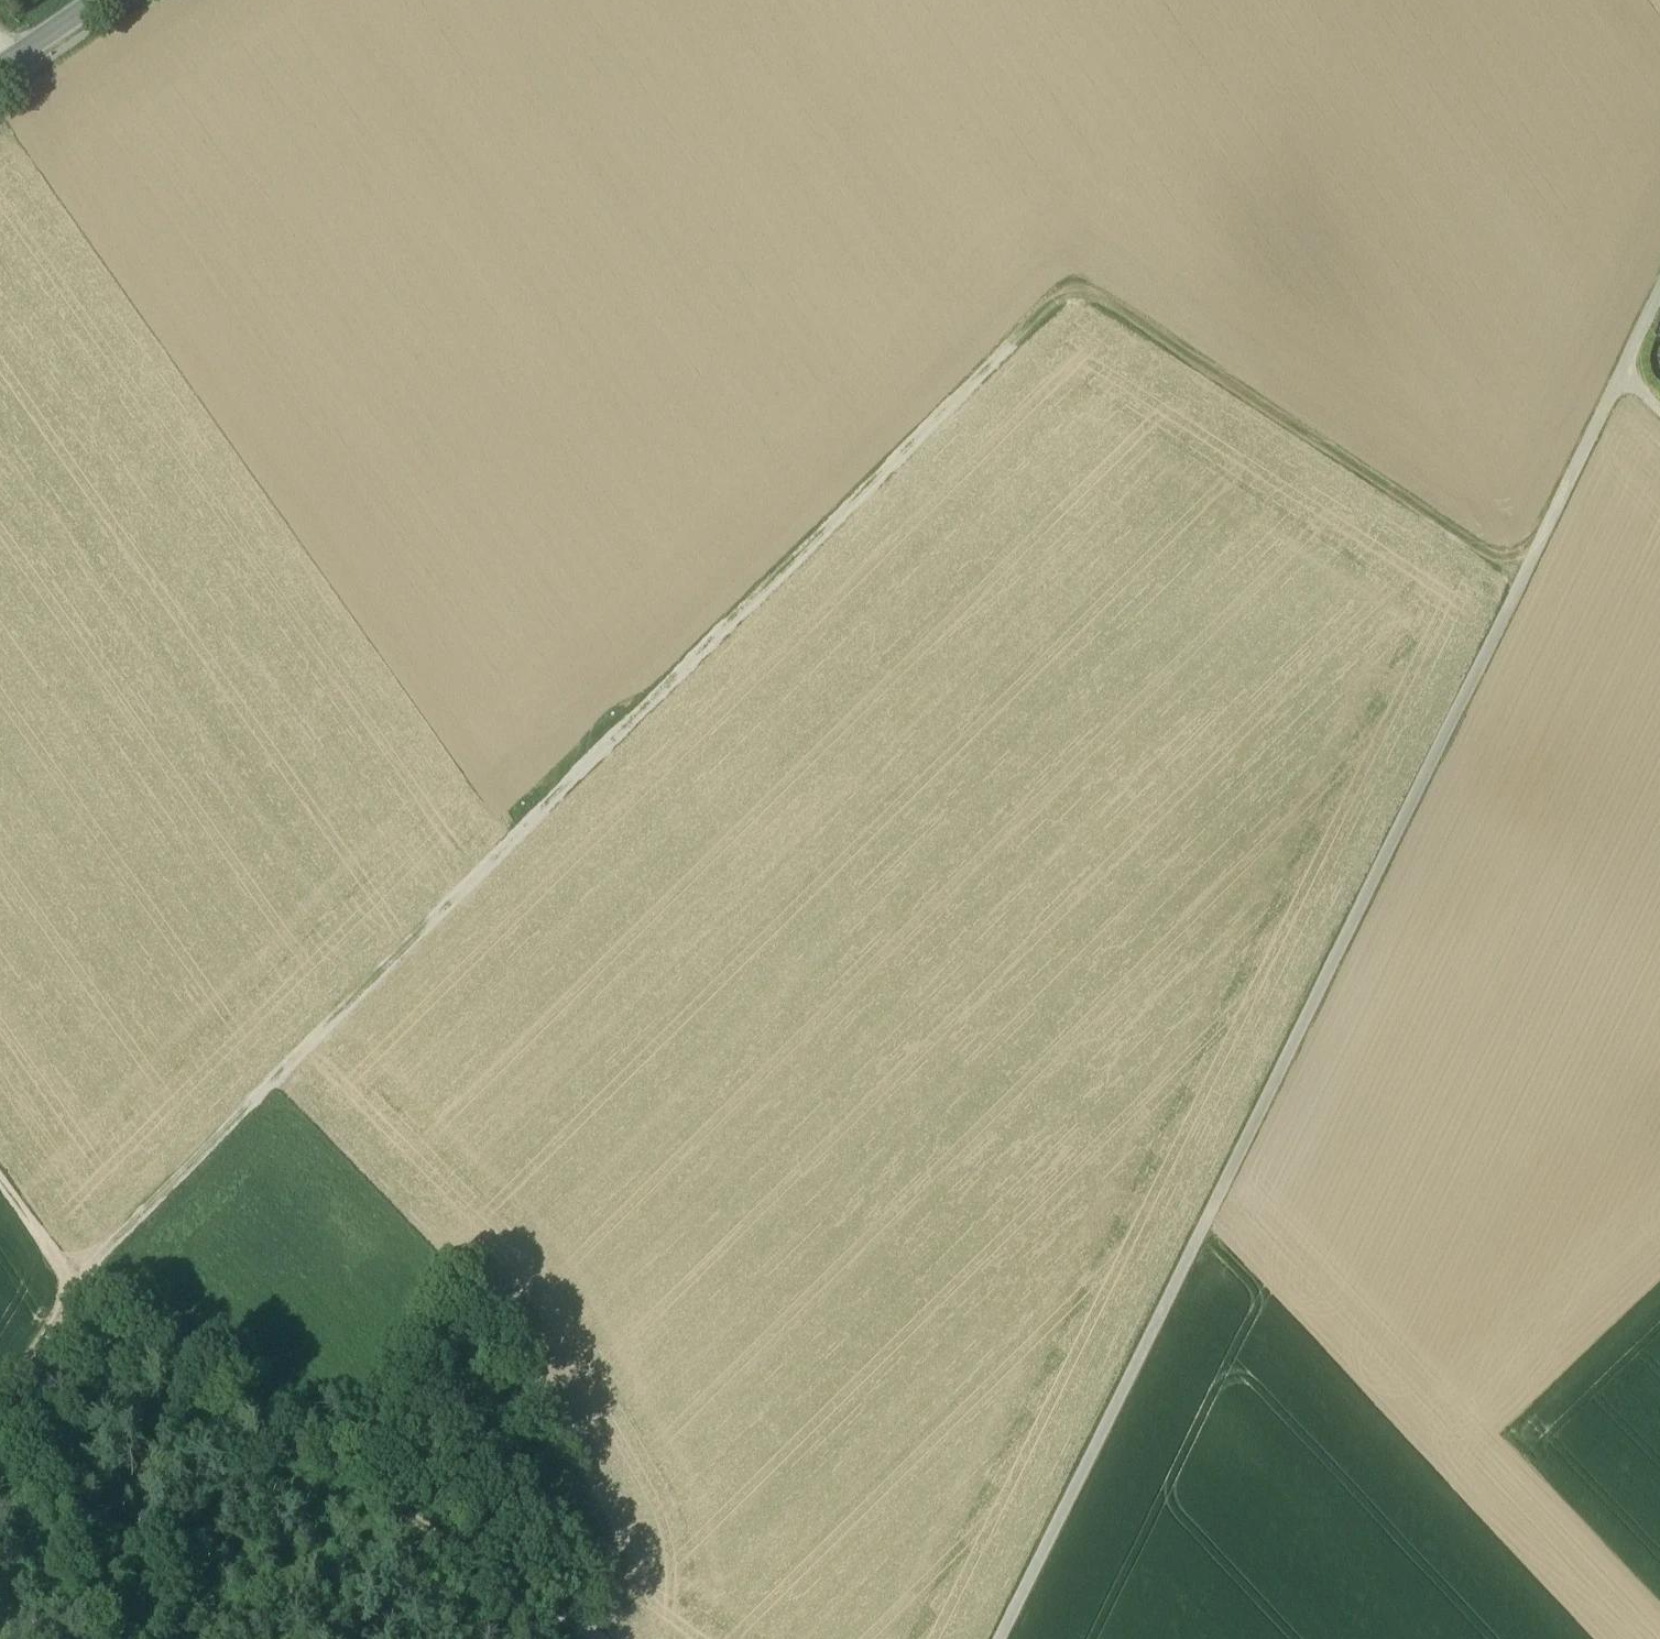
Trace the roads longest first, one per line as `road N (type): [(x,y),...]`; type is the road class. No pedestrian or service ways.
road 1 (track): [(1521,575),(1389,497),(1074,284),(744,644),(435,949),(298,1060),(84,1289)]
road 2 (track): [(996,1638),(1521,575)]
road 3 (track): [(598,1638),(140,1337),(48,1252),(0,1184)]
road 4 (track): [(1659,410),(1622,372),(1521,575)]
road 5 (track): [(0,1440),(82,1314),(84,1289)]
road 6 (secondary): [(102,0),(0,69)]

